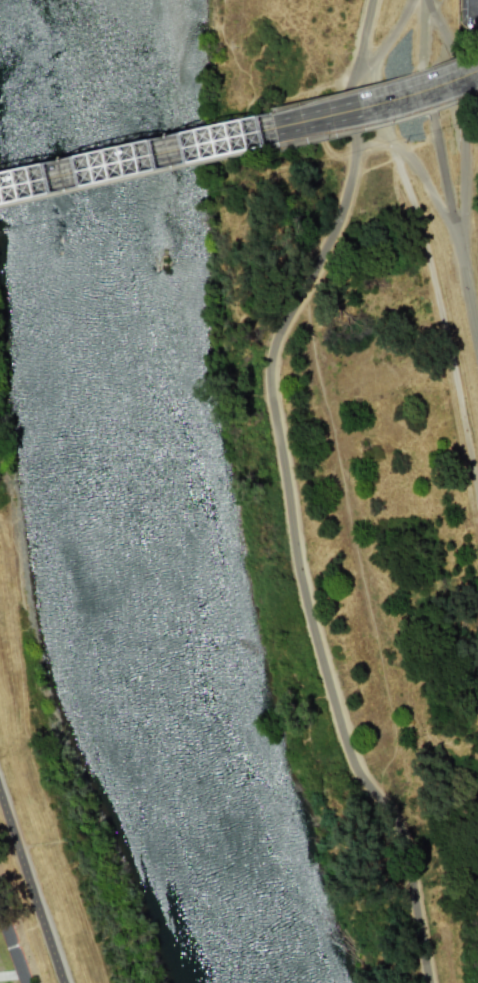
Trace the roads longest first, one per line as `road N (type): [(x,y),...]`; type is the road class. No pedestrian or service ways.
road 1 (secondary): [(0,194),(304,129)]
road 2 (secondary): [(304,129),(477,82)]

